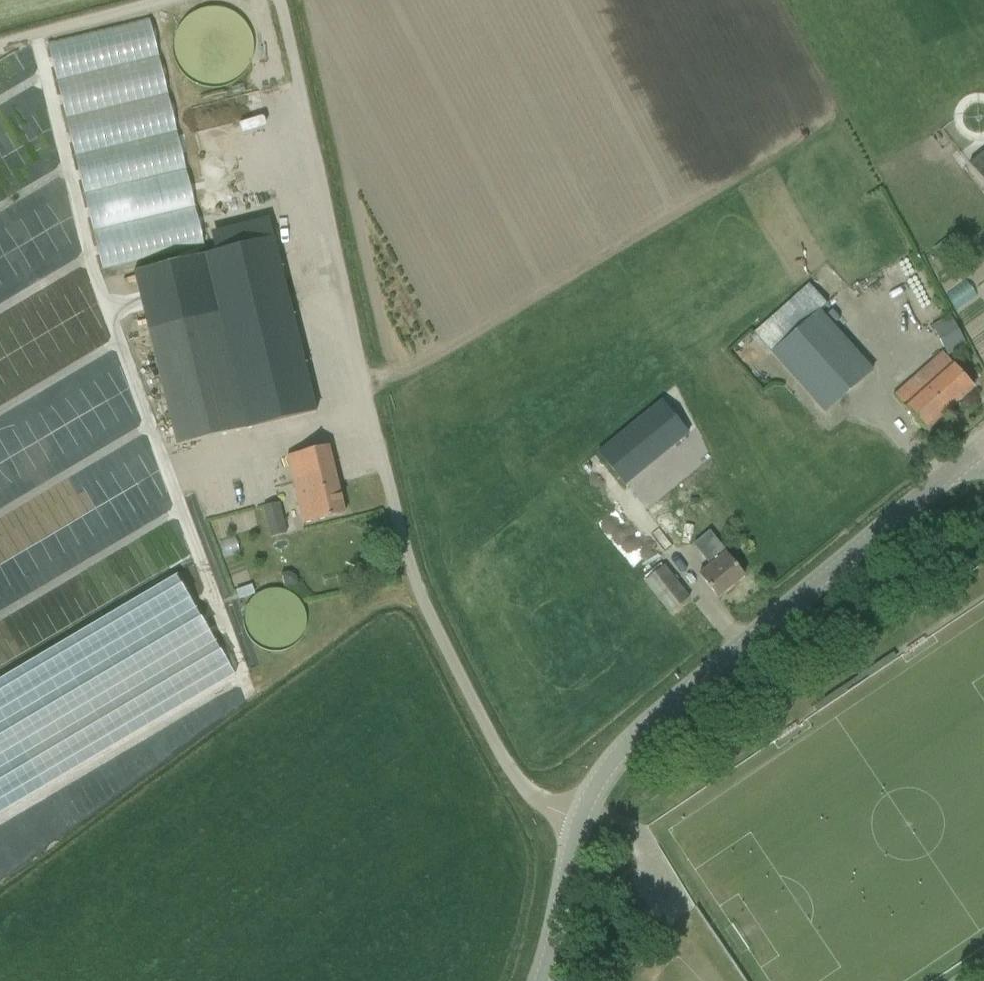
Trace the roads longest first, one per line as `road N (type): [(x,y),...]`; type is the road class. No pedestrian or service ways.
road 1 (tertiary): [(539,980),(581,820),(639,727),(983,445)]

